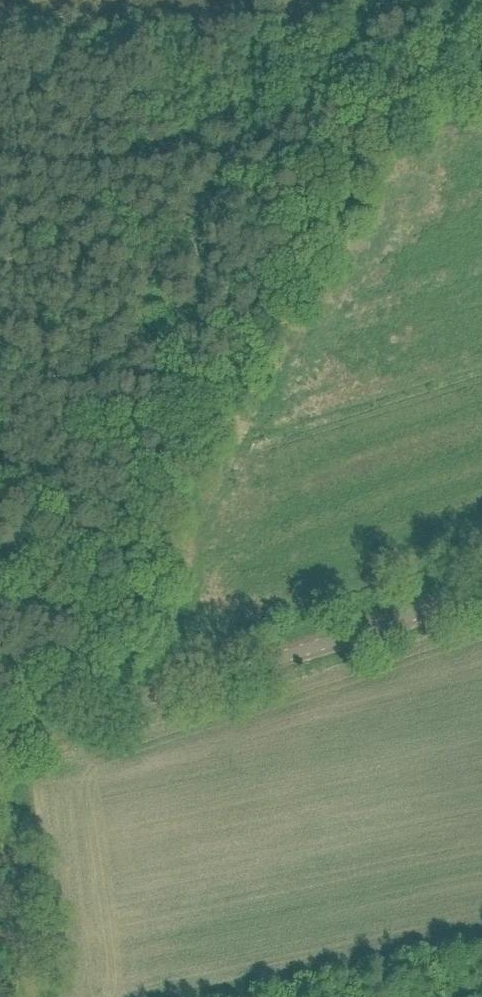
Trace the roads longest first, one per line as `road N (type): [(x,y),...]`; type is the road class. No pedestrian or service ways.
road 1 (tertiary): [(0,749),(481,595)]
road 2 (track): [(31,996),(0,749)]

